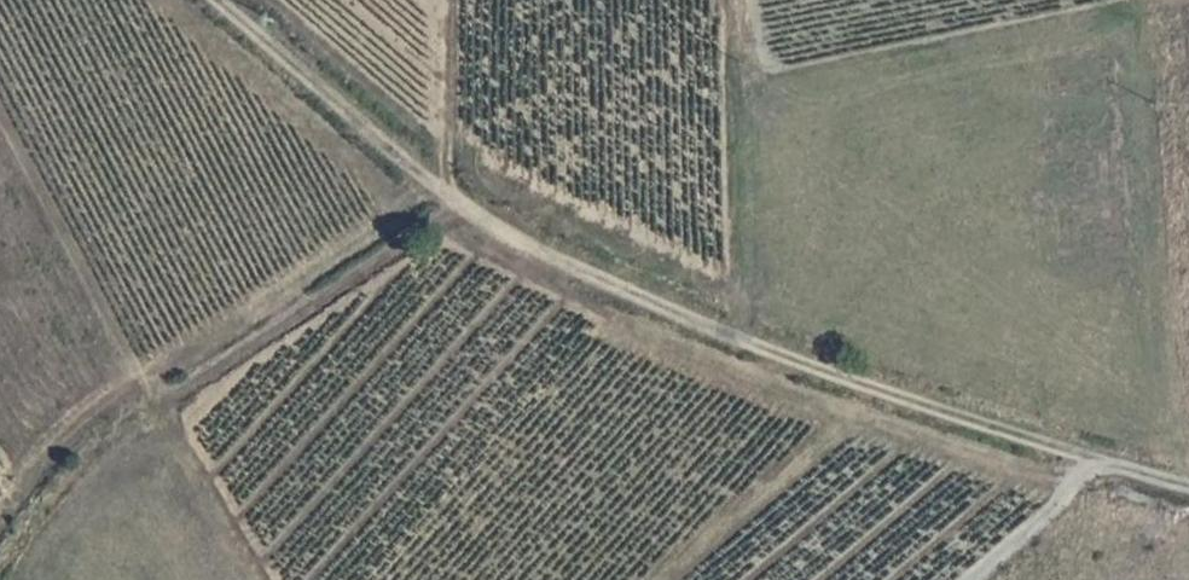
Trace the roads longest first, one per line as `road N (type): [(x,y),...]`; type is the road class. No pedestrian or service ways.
road 1 (track): [(1188,483),(930,406),(719,331),(509,233),(447,192),(226,0)]
road 2 (track): [(0,528),(40,467),(92,413),(447,192)]
road 3 (track): [(1104,461),(1075,478),(1049,513),(969,579)]

